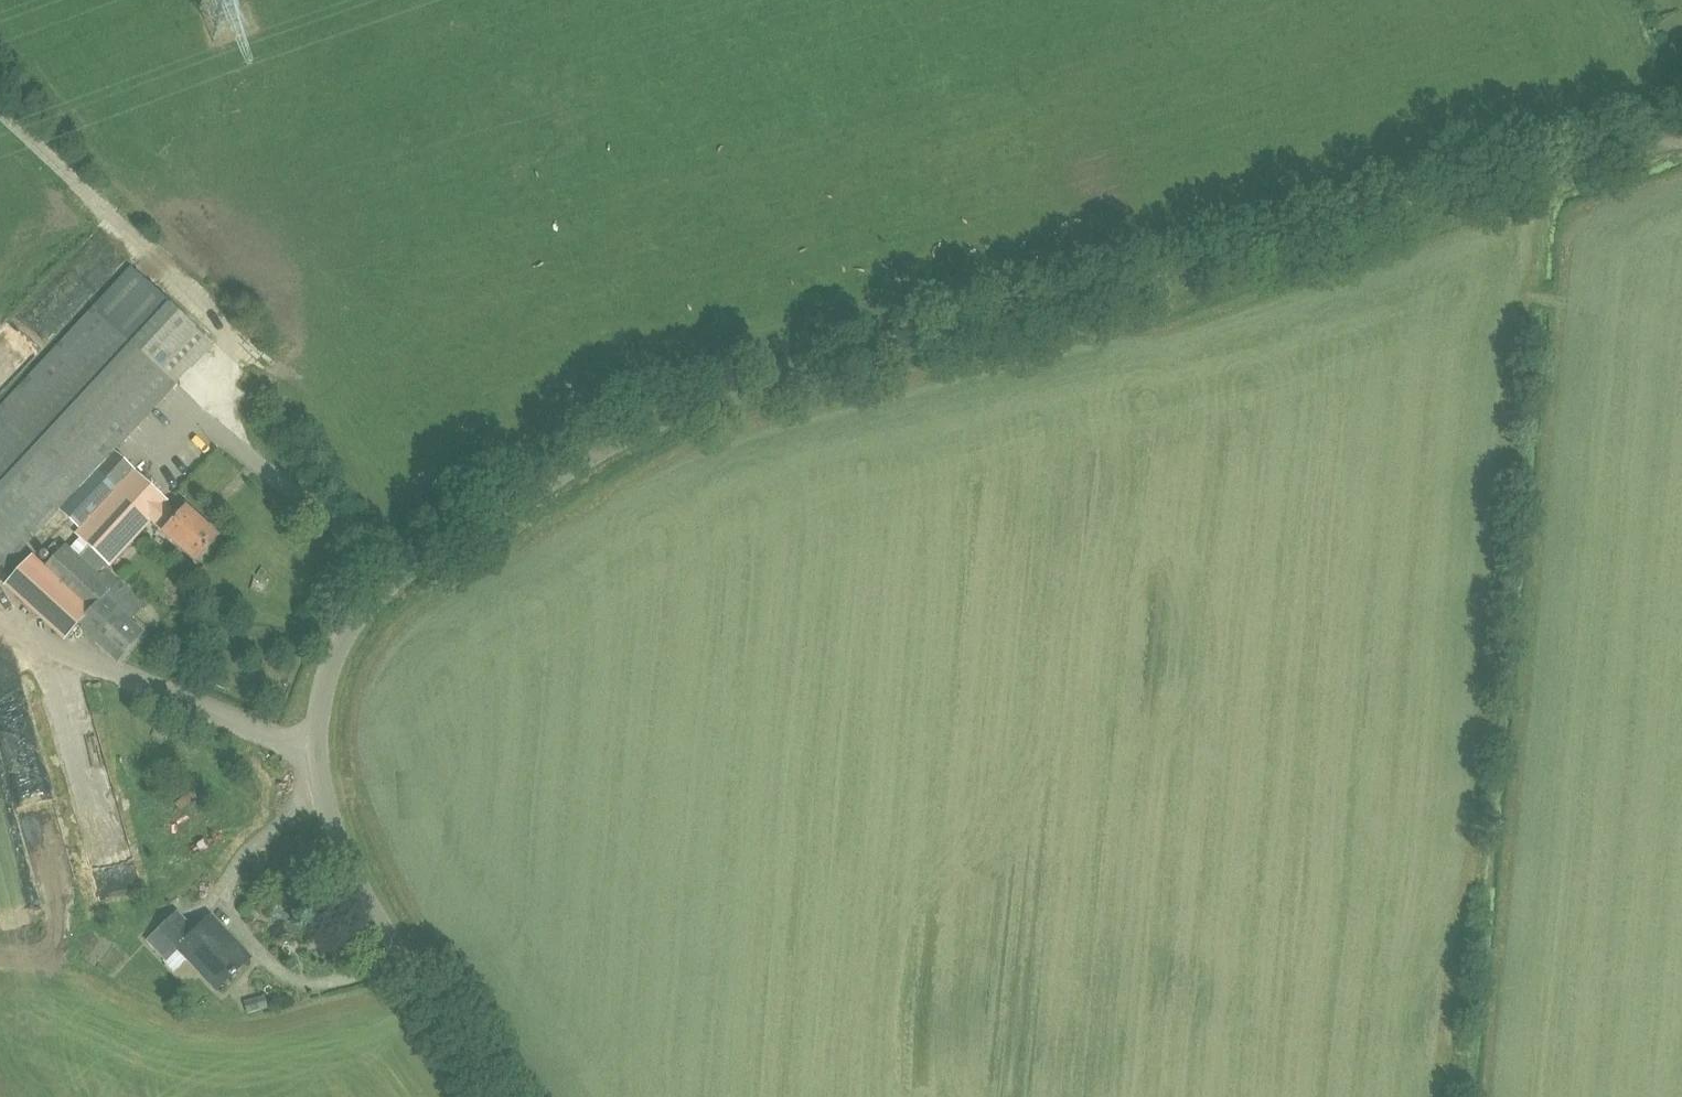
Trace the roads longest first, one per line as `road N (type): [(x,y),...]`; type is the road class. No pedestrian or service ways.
road 1 (unclassified): [(498,1096),(351,879),(317,786),(313,747),(329,661),(352,620),(398,575),(604,452),(713,404),(1681,137)]
road 2 (track): [(195,418),(250,351),(0,104)]

